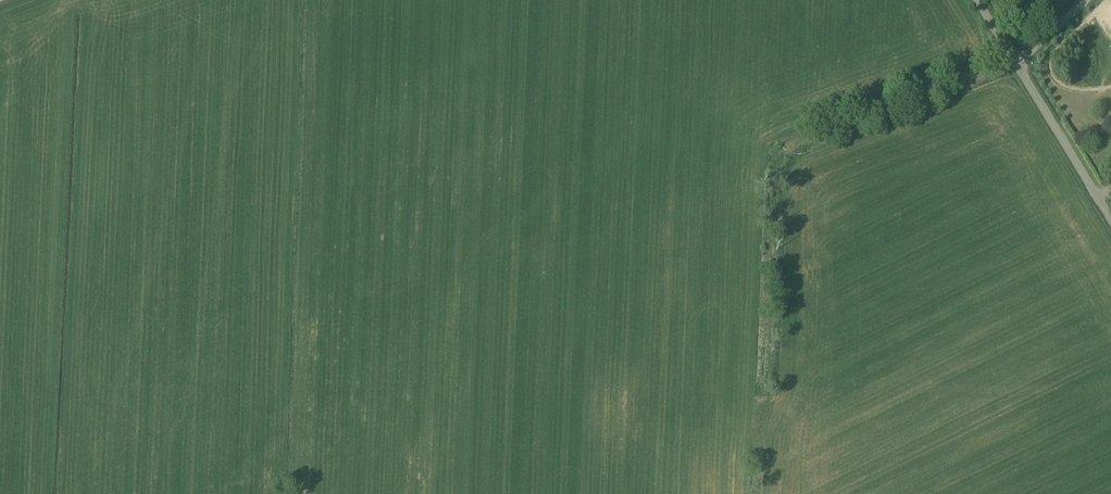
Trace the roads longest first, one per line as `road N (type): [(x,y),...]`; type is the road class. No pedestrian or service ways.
road 1 (unclassified): [(1110,220),(1016,65)]

